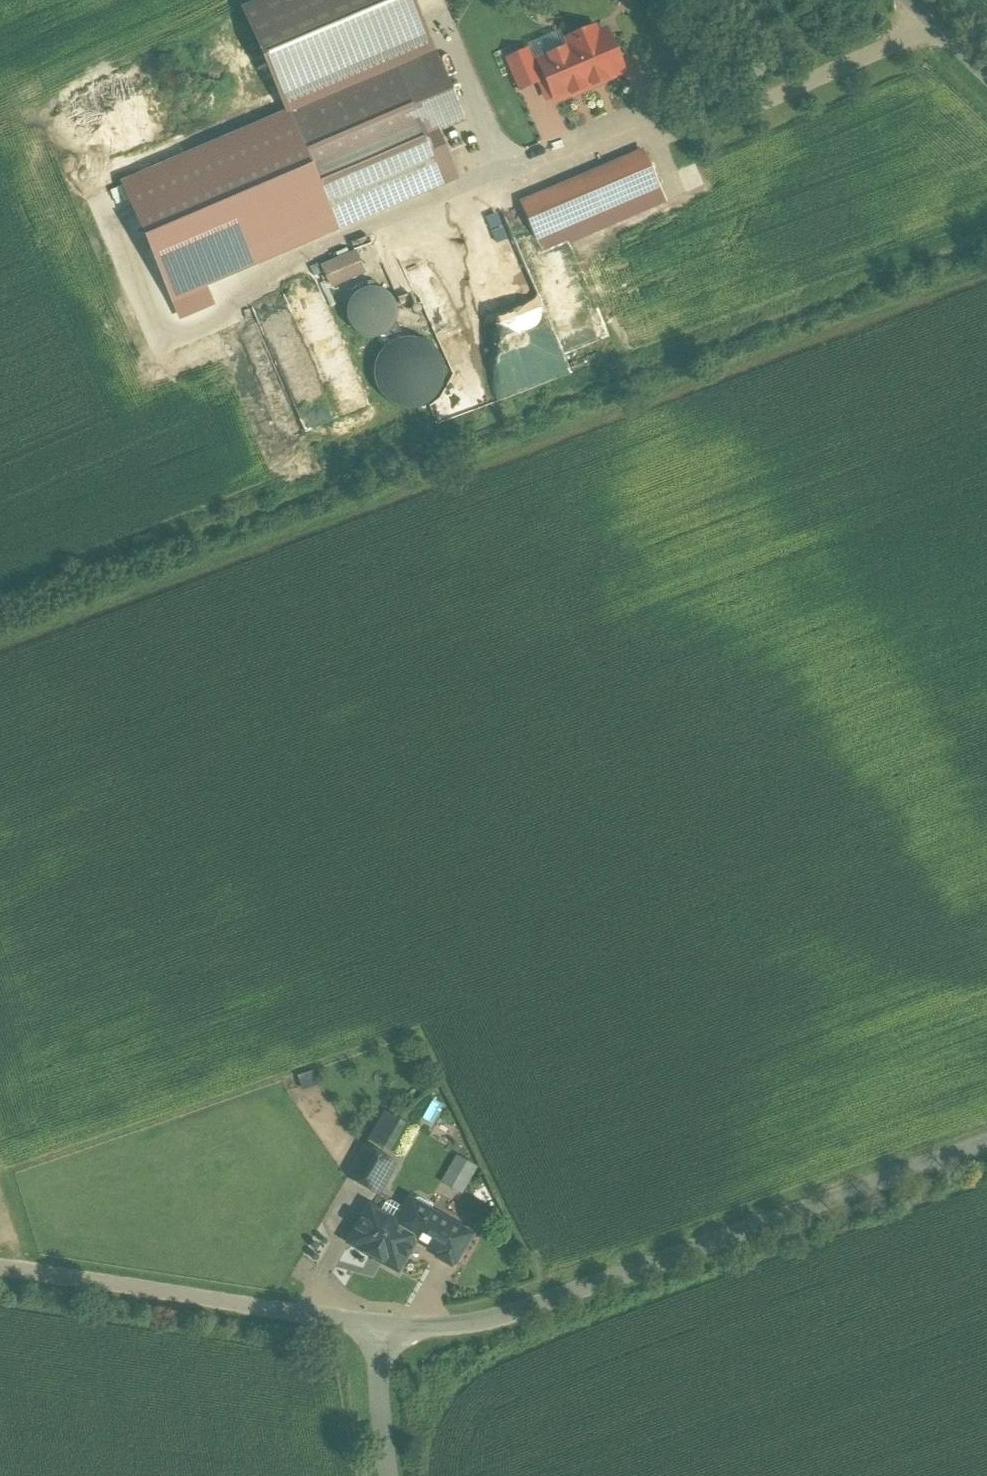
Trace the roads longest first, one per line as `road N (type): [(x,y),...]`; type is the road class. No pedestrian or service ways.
road 1 (unclassified): [(986,1144),(529,1308),(466,1325),(379,1326)]
road 2 (unclassified): [(379,1326),(0,1267)]
road 3 (unclassified): [(384,1475),(374,1376),(379,1326)]

